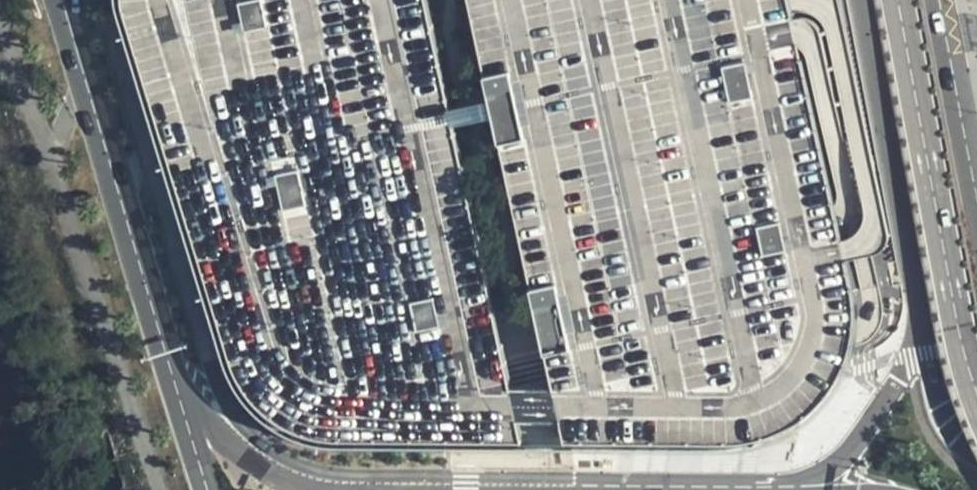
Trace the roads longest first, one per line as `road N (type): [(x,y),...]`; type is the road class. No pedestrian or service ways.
road 1 (secondary): [(976,371),(900,0)]
road 2 (tertiary): [(923,326),(863,0)]
road 3 (secondary): [(87,75),(176,393)]
road 4 (tertiary): [(785,489),(836,466),(900,377),(923,326)]
road 5 (tertiary): [(976,191),(941,0)]
road 6 (tertiary): [(176,393),(273,472),(331,489)]
road 7 (tertiary): [(976,448),(949,419),(923,326)]

